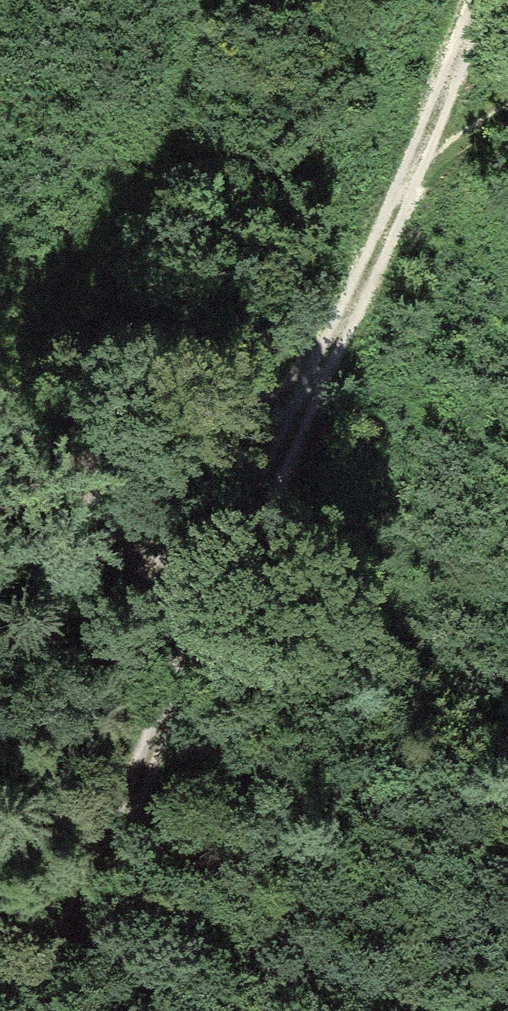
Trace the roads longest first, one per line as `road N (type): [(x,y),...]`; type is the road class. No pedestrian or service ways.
road 1 (track): [(482,0),(319,396),(33,1010)]
road 2 (track): [(180,684),(143,539),(51,417),(161,443),(319,396)]

